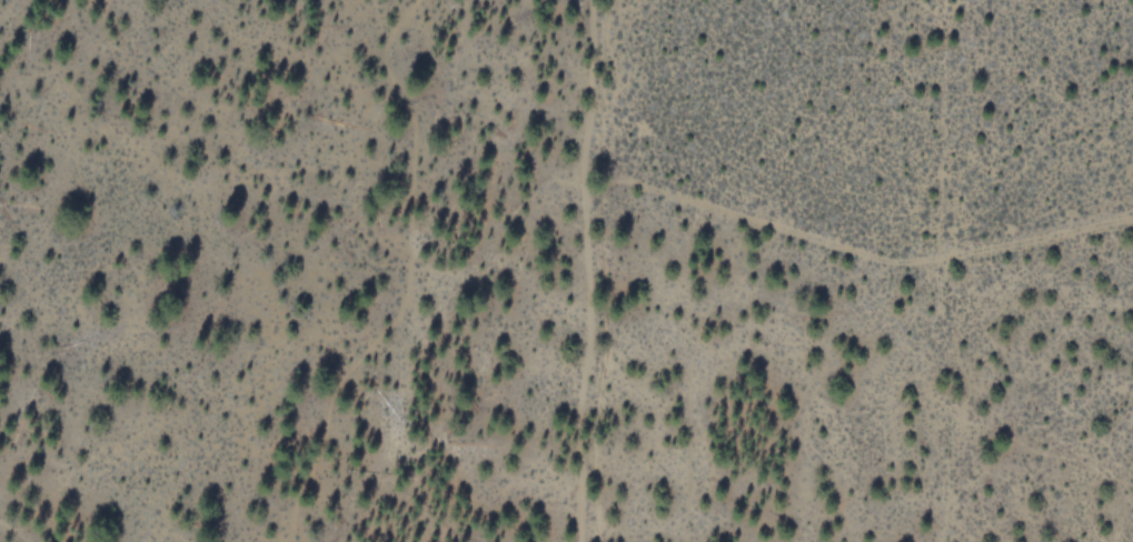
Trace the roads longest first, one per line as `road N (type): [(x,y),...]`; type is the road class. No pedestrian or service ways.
road 1 (track): [(572,541),(589,0)]

